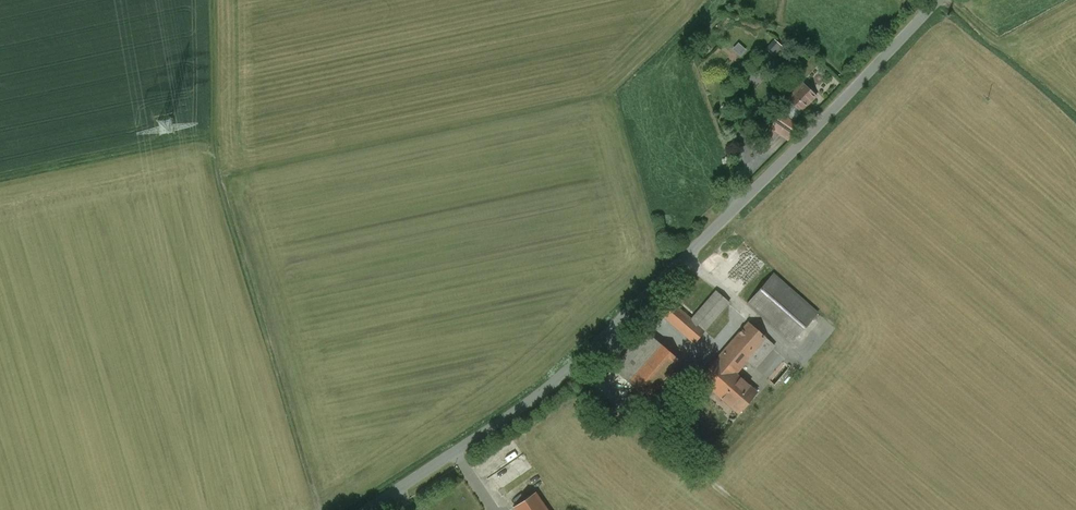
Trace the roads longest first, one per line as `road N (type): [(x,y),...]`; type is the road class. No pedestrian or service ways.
road 1 (unclassified): [(937,0),(573,367),(367,509)]
road 2 (track): [(322,509),(224,188),(213,0)]
road 3 (track): [(573,367),(749,509)]

